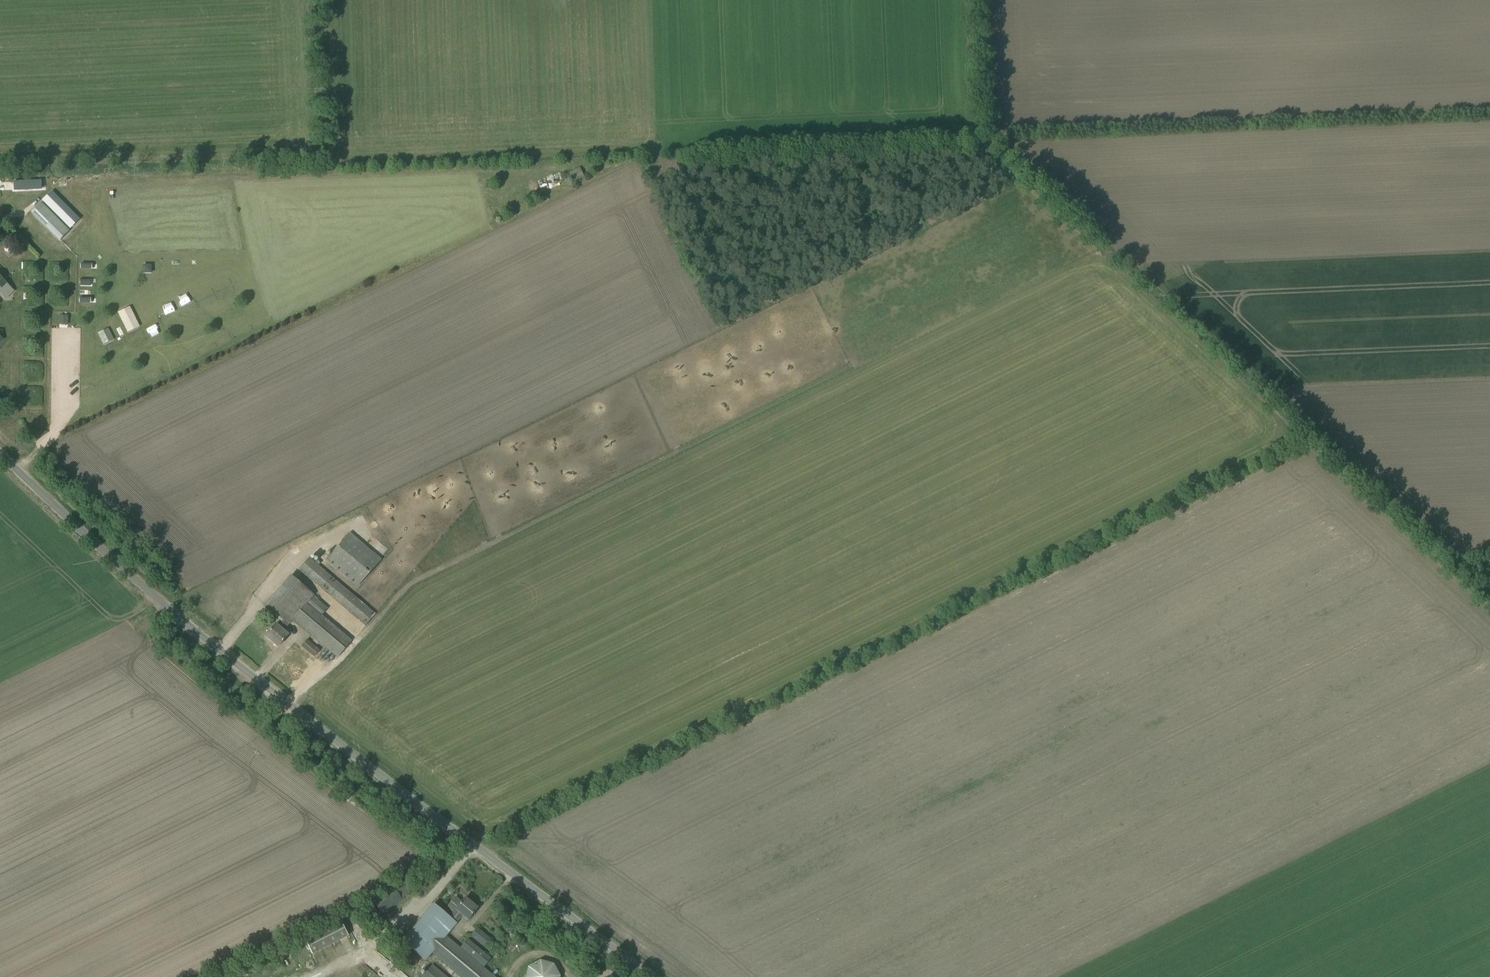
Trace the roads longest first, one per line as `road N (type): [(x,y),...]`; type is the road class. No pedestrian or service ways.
road 1 (unclassified): [(659,976),(280,694),(0,446)]

